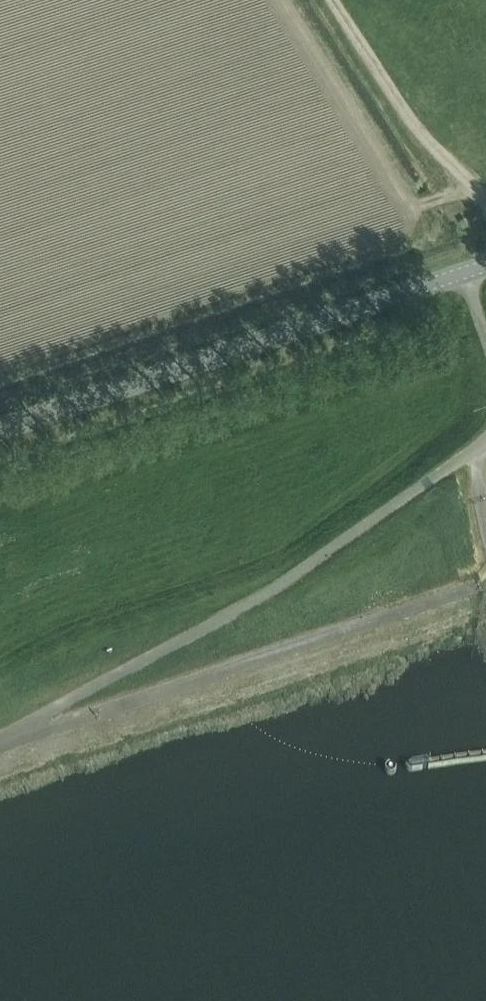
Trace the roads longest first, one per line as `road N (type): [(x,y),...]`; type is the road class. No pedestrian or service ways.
road 1 (unclassified): [(485,440),(265,596),(0,741)]
road 2 (unclassified): [(0,745),(474,585)]
road 3 (unclassified): [(0,430),(464,275)]
road 4 (track): [(485,204),(417,132),(331,0)]
road 5 (track): [(354,373),(482,328)]

